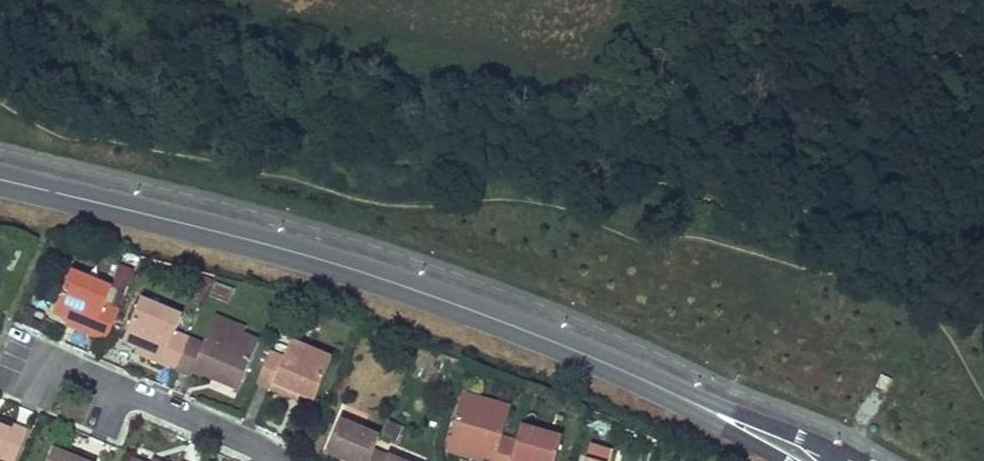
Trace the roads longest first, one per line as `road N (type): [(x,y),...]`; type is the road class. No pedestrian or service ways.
road 1 (tertiary): [(823,460),(488,309),(205,223),(0,175)]
road 2 (residential): [(283,460),(264,444),(43,361)]

